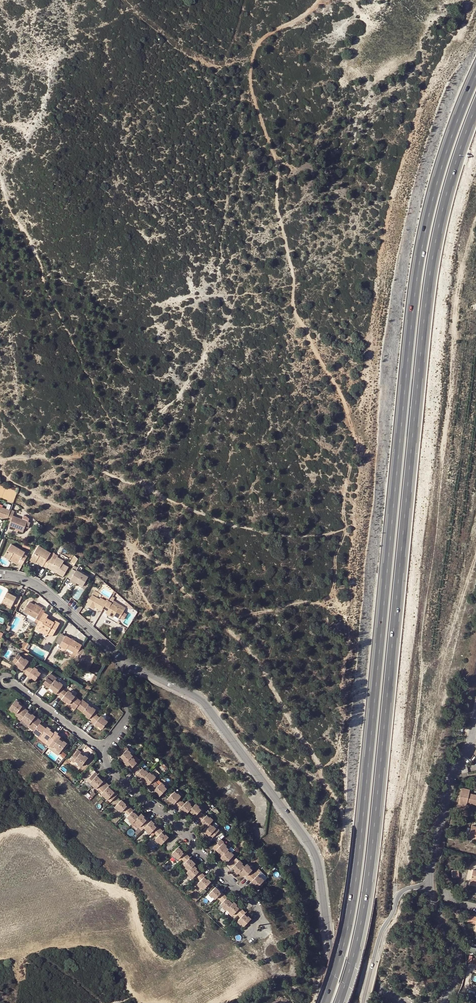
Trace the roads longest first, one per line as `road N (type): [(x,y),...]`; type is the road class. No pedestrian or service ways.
road 1 (trunk): [(475,76),(429,224),(412,331),(361,860),(325,1002)]
road 2 (trunk): [(342,1002),(377,861),(442,227),(475,113)]
road 3 (residential): [(401,1002),(338,968),(317,857),(200,699),(126,661)]
road 4 (track): [(395,895),(475,563)]
road 5 (track): [(135,549),(174,574),(255,655),(320,766)]
road 6 (track): [(320,766),(338,750),(349,637),(333,586),(344,525)]
road 7 (residential): [(433,884),(445,799),(475,719)]
road 8 (residential): [(126,661),(45,590),(0,574)]
road 9 (unclassified): [(433,884),(395,895),(363,1002)]
road 10 (residential): [(443,1002),(457,973),(433,884)]

